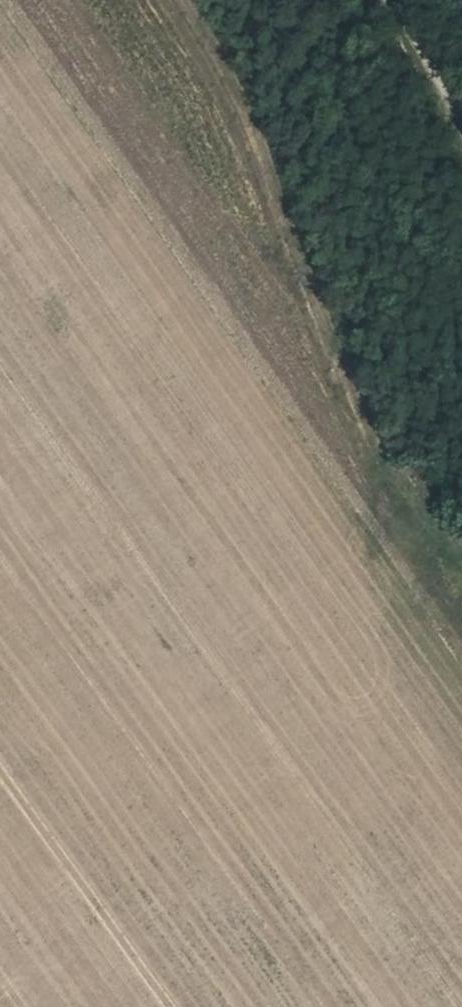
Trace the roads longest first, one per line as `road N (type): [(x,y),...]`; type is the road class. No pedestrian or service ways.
road 1 (track): [(390,0),(412,24),(461,128)]

